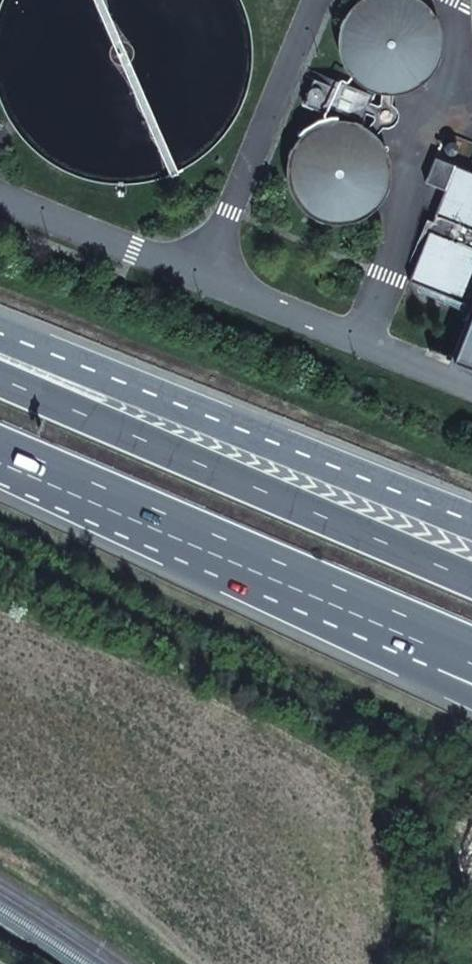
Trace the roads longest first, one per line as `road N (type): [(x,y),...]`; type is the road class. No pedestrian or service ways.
road 1 (motorway): [(471,578),(0,376)]
road 2 (motorway): [(471,521),(0,334)]
road 3 (motorway): [(0,452),(432,635)]

